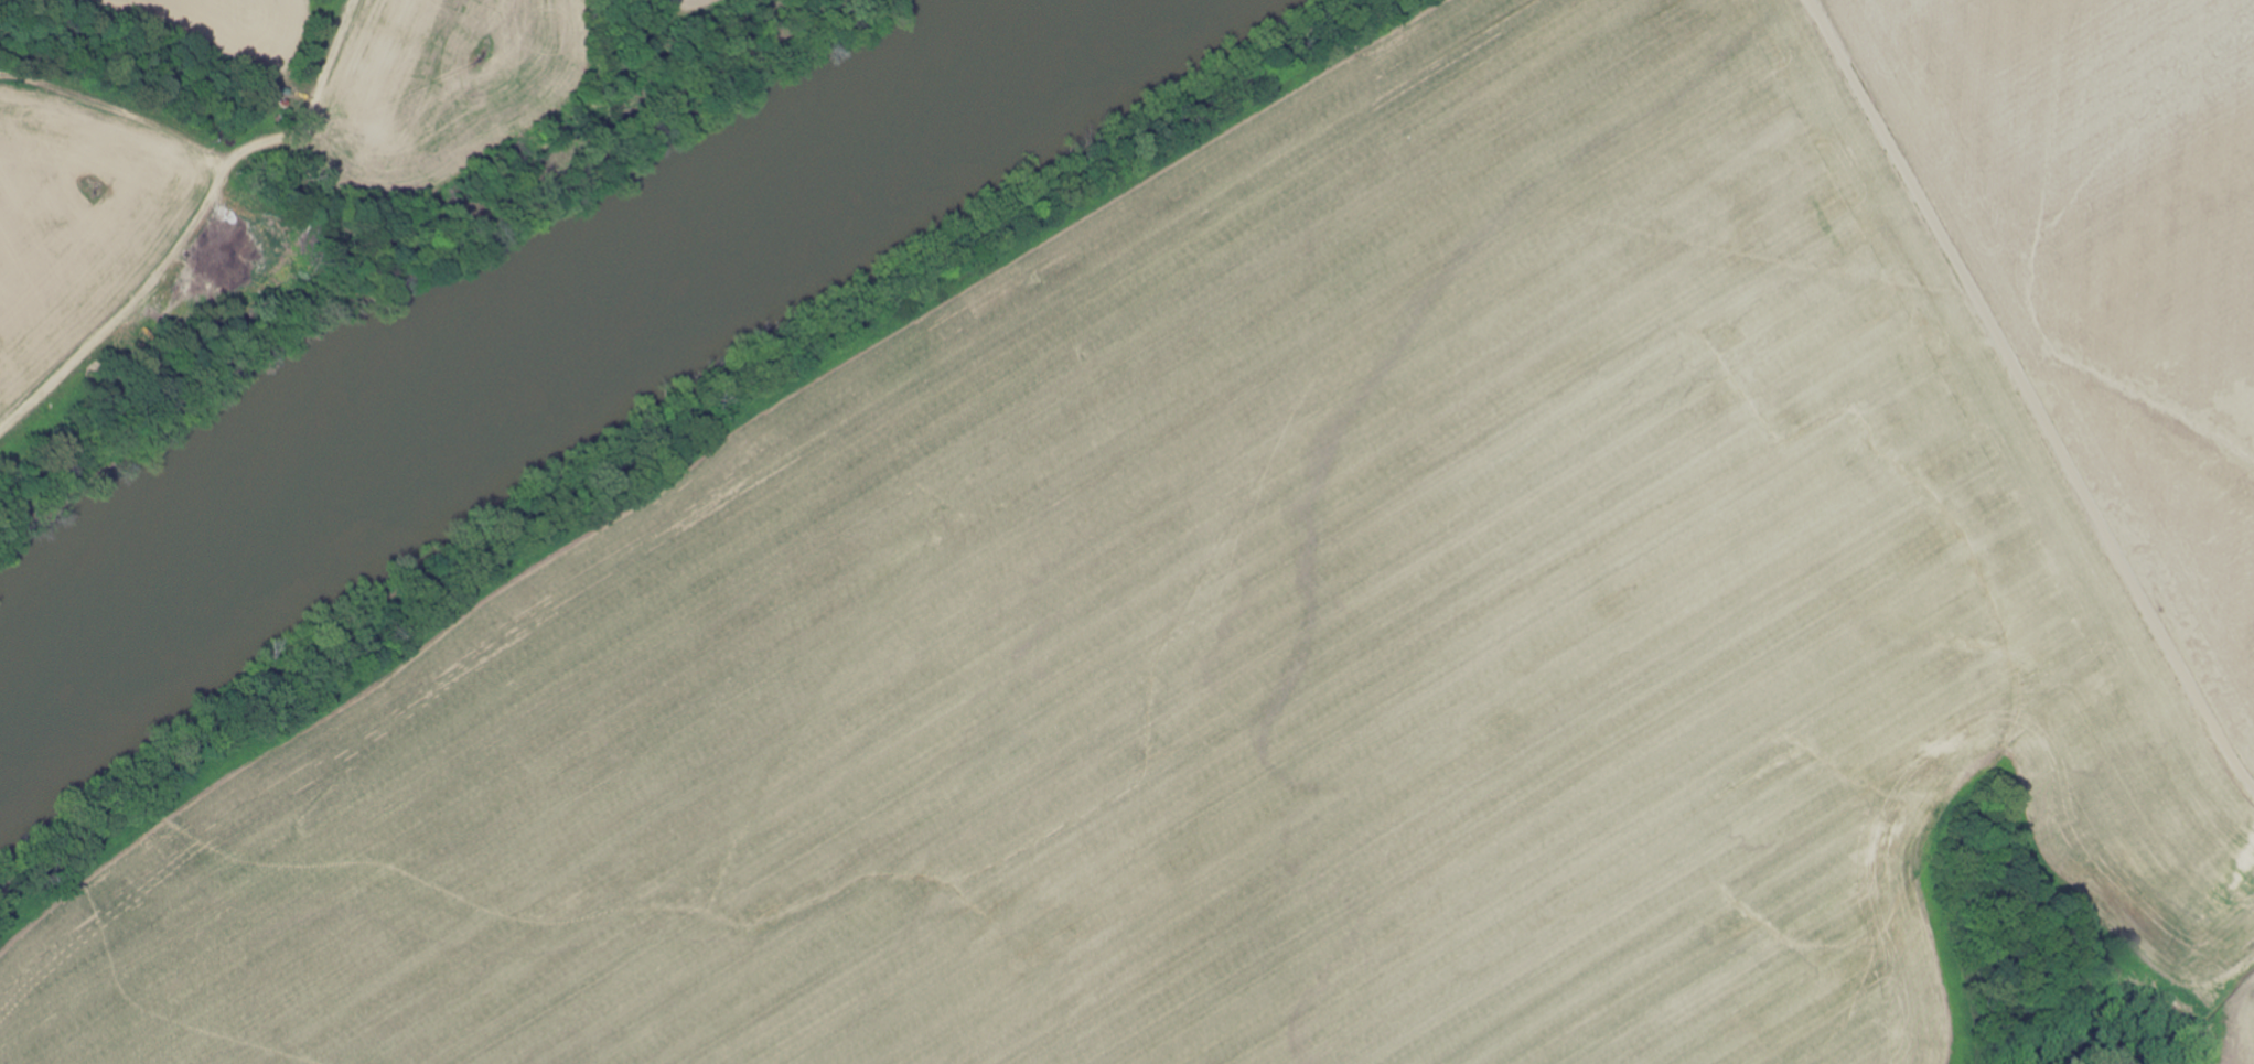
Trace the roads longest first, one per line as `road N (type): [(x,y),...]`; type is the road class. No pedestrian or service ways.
road 1 (residential): [(2253,788),(2200,706),(1831,40)]

